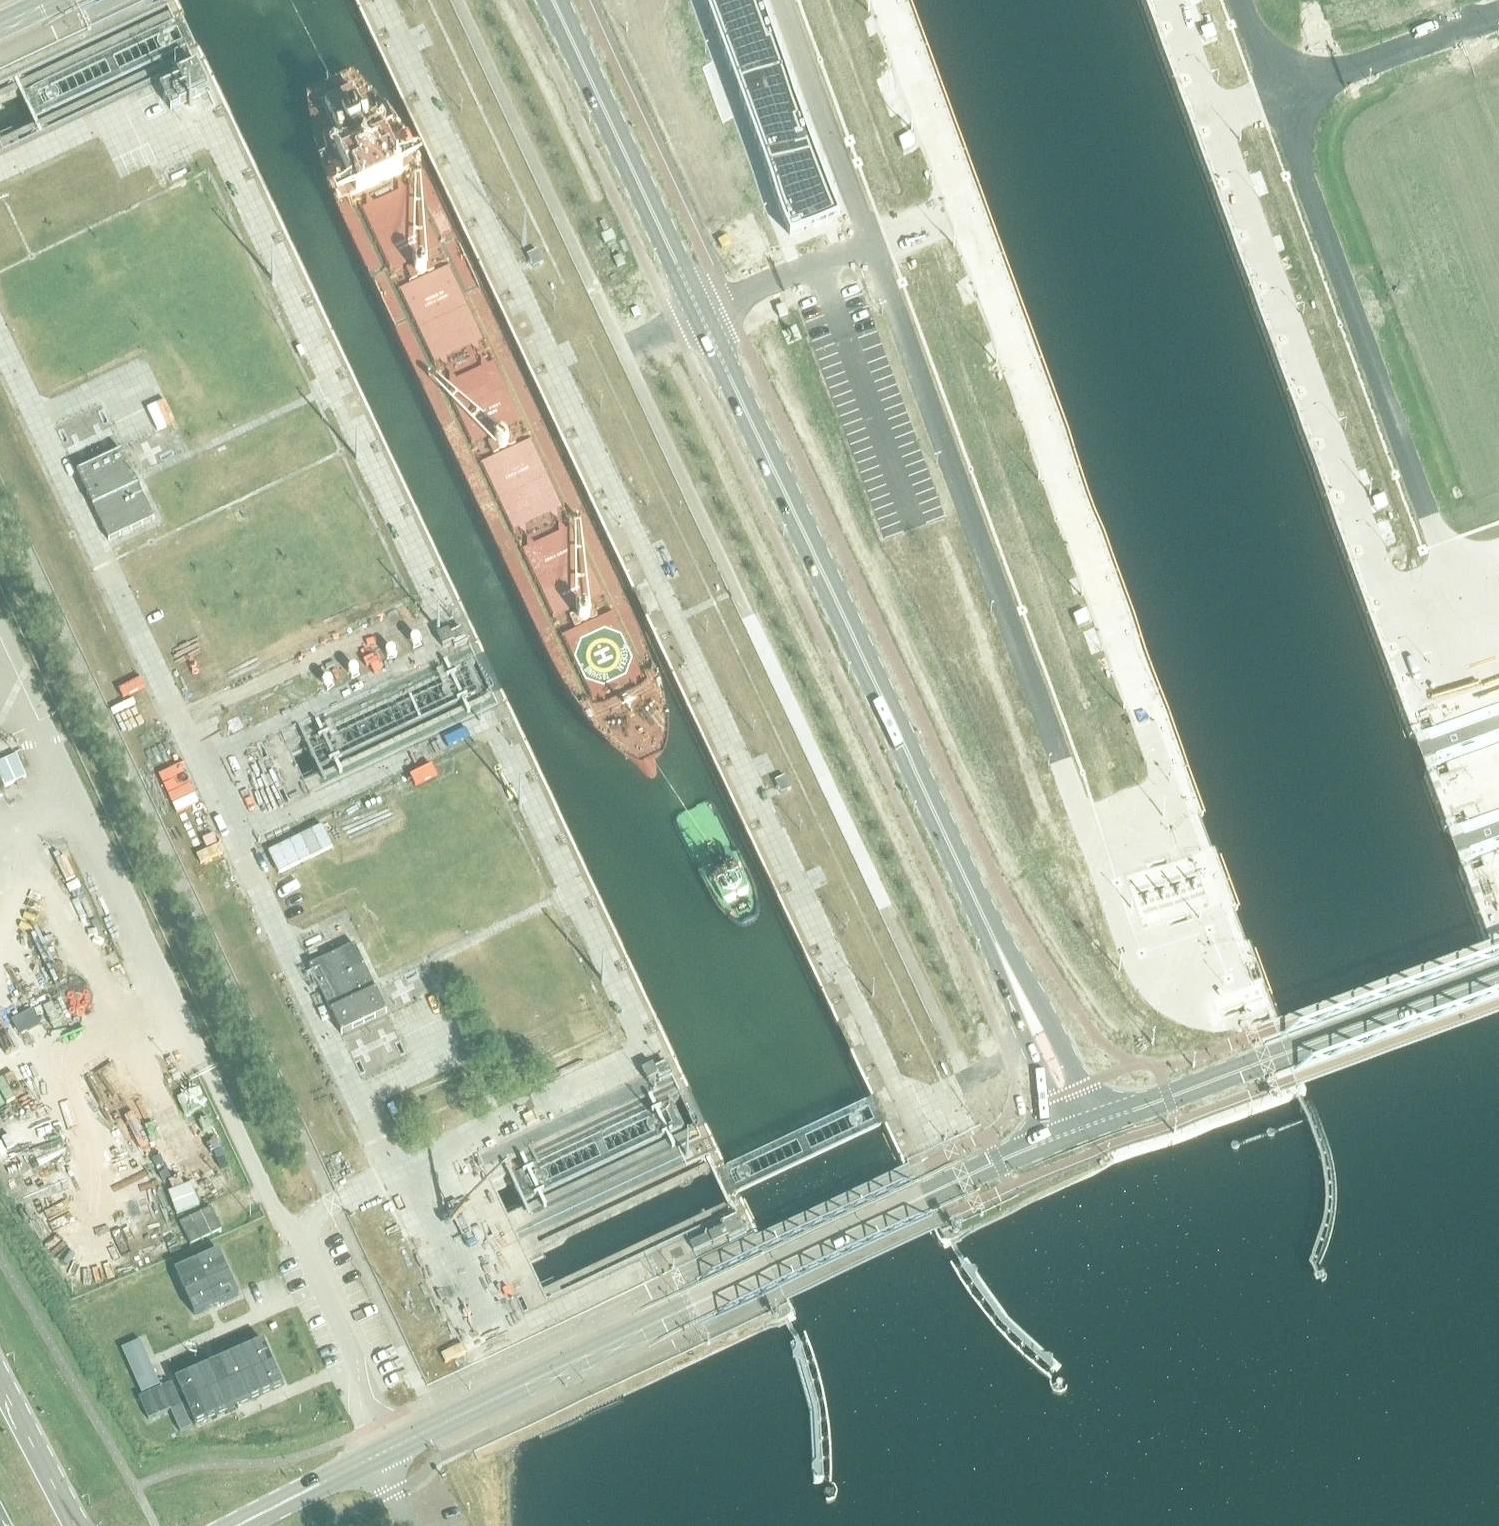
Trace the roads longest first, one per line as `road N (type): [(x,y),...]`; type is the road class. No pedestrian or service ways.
road 1 (secondary): [(1019,994),(551,0)]
road 2 (secondary): [(374,1458),(1065,1136)]
road 3 (secondary): [(1095,1124),(1498,974)]
road 4 (unclassified): [(374,1458),(362,1409),(366,1374),(307,1238),(312,1217),(339,1200)]
road 5 (primary): [(72,1525),(0,1387)]
road 6 (secondary): [(1095,1124),(1051,1034),(1019,994)]
road 7 (secondary): [(1019,994),(1028,1041),(1065,1136)]
road 8 (secondary): [(241,1525),(374,1458)]

